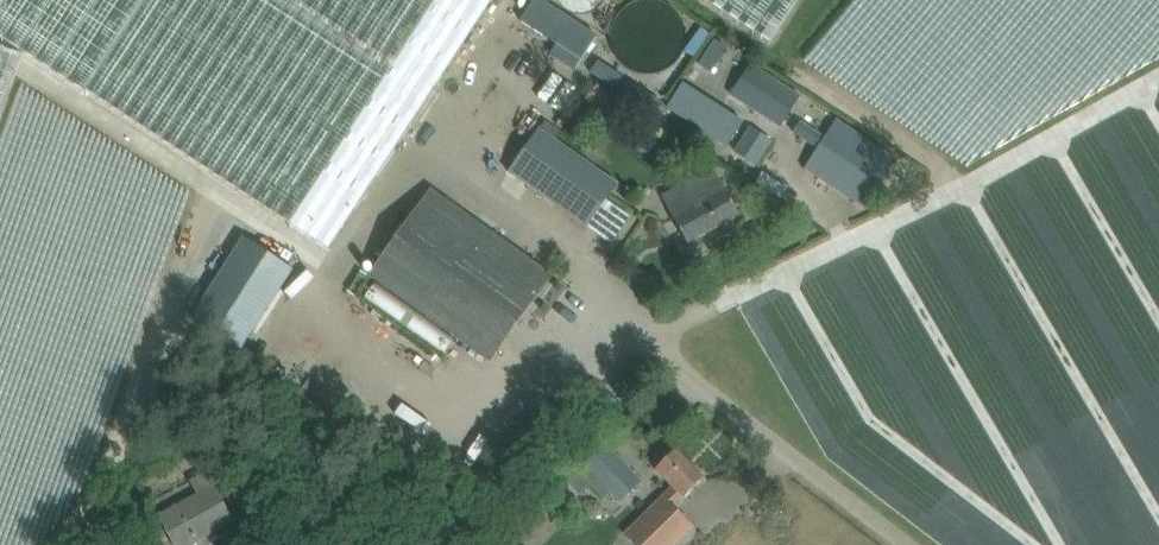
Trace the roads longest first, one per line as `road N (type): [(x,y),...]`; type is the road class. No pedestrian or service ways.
road 1 (unclassified): [(912,544),(646,334)]
road 2 (track): [(419,544),(646,334)]

